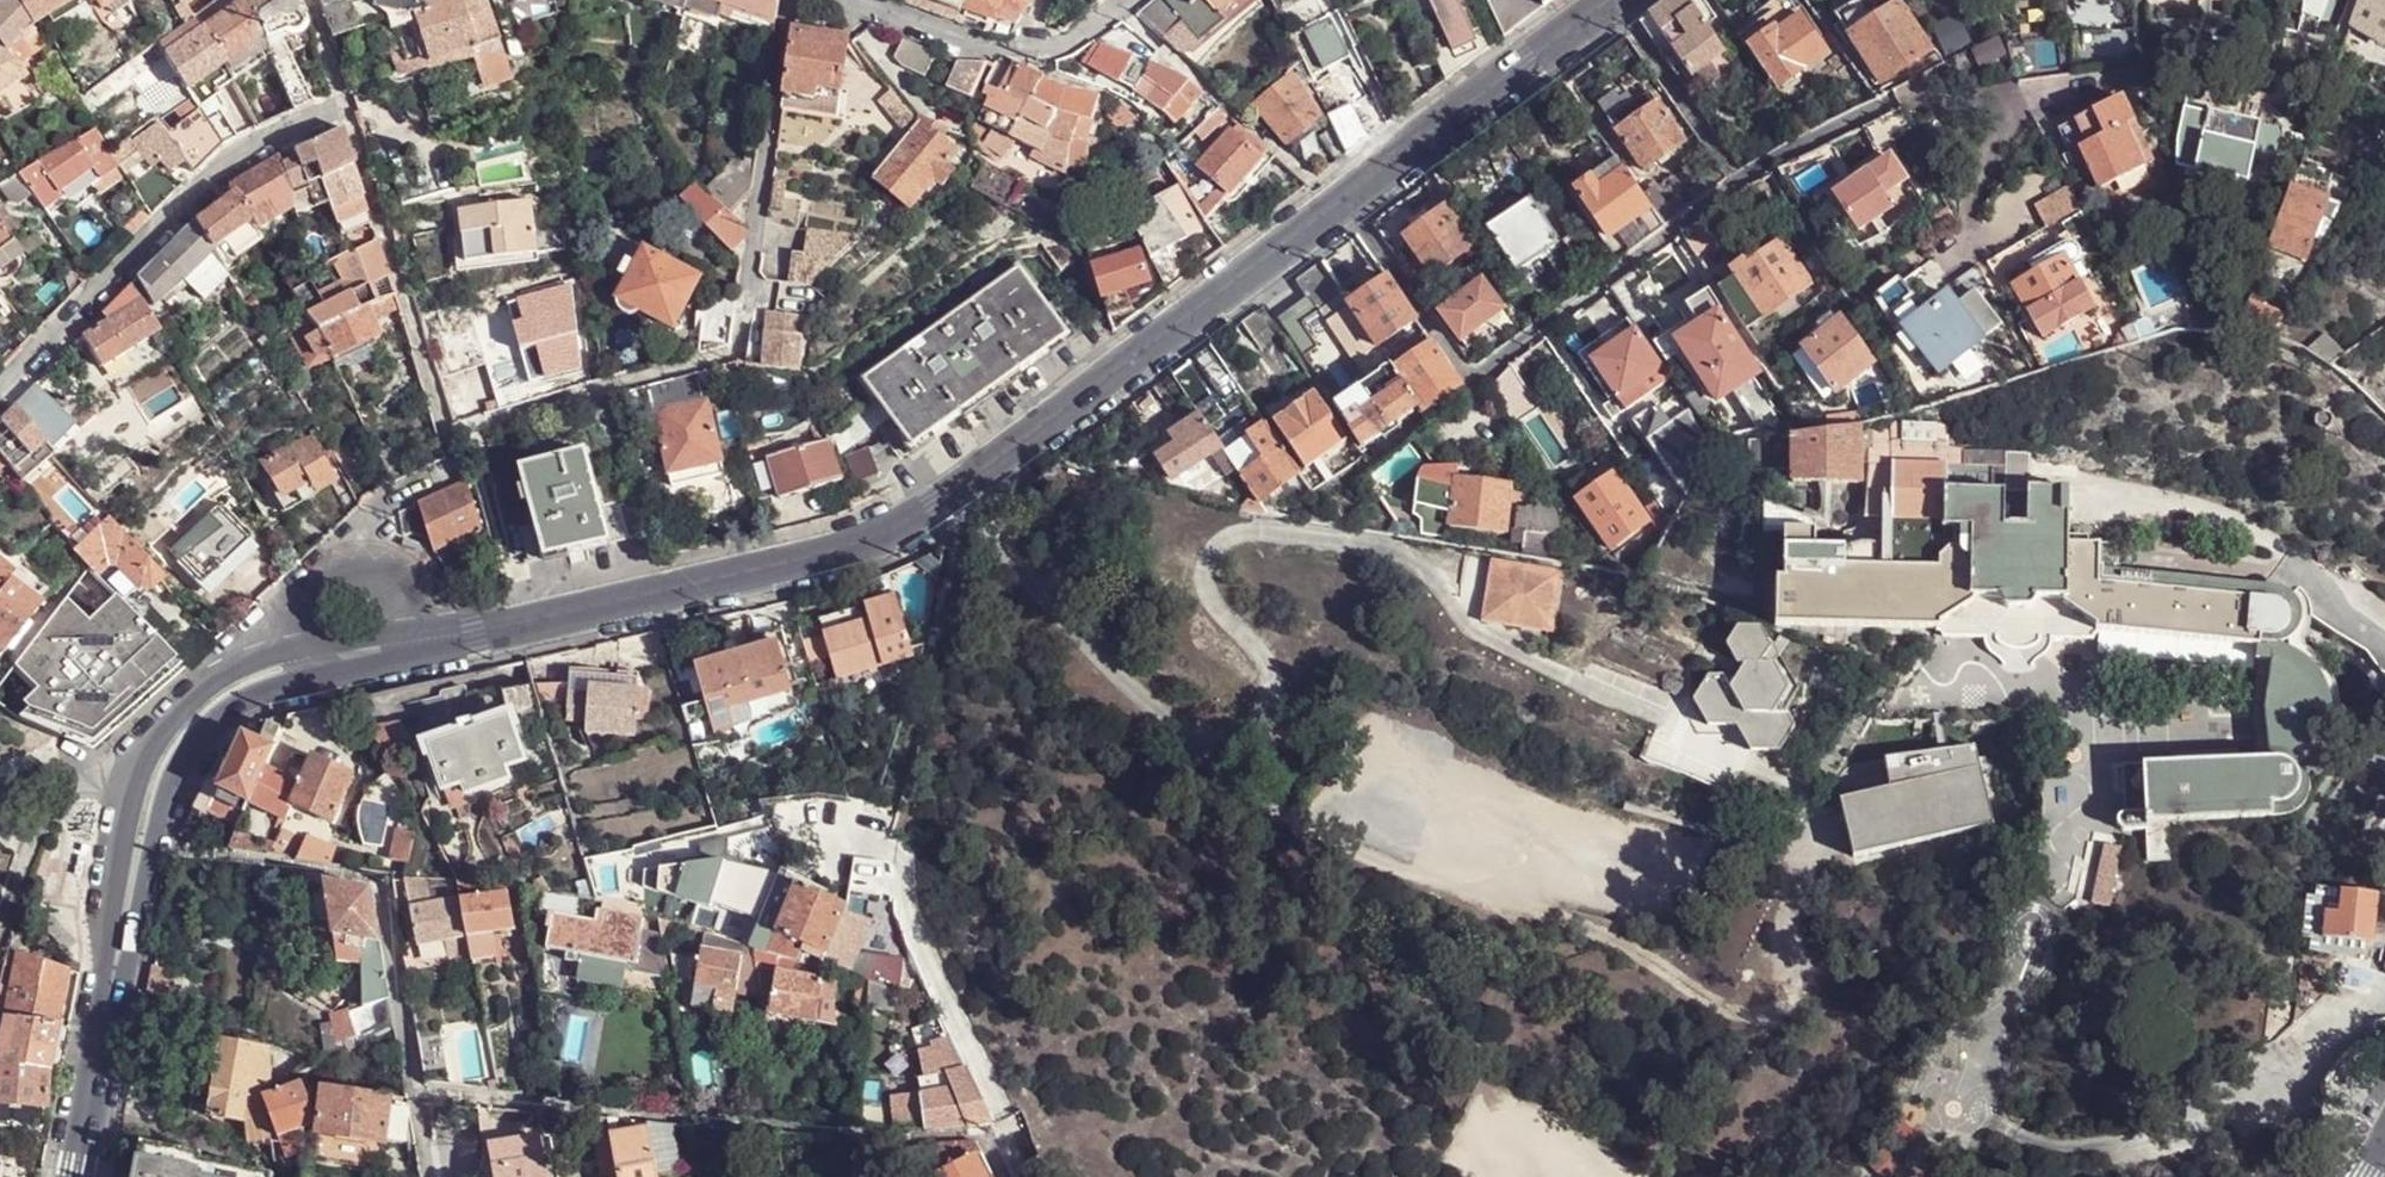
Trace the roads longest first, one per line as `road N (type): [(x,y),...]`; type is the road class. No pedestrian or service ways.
road 1 (tertiary): [(417,642),(845,551),(917,520),(1350,205)]
road 2 (residential): [(1890,103),(1742,180),(1485,378),(1464,371),(1350,205)]
road 3 (residential): [(0,393),(230,156),(342,106)]
road 4 (tertiary): [(101,1035),(174,769),(240,701),(312,663)]
road 5 (tertiary): [(1350,205),(1614,0)]
road 6 (residential): [(747,306),(787,0)]
road 7 (residential): [(851,0),(971,42),(1025,50),(1063,47),(1129,0)]
road 8 (residential): [(432,1176),(381,902)]
road 9 (tertiary): [(133,773),(106,930),(101,1035)]
road 10 (residential): [(0,946),(51,801),(89,773),(133,773)]
road 11 (tertiary): [(312,663),(275,656),(231,666),(153,737),(133,773)]
road 12 (tertiary): [(73,1176),(101,1035)]
road 13 (residential): [(352,559),(310,588),(303,605),(312,663)]
road 14 (residential): [(417,642),(413,602),(397,572),(352,559)]

